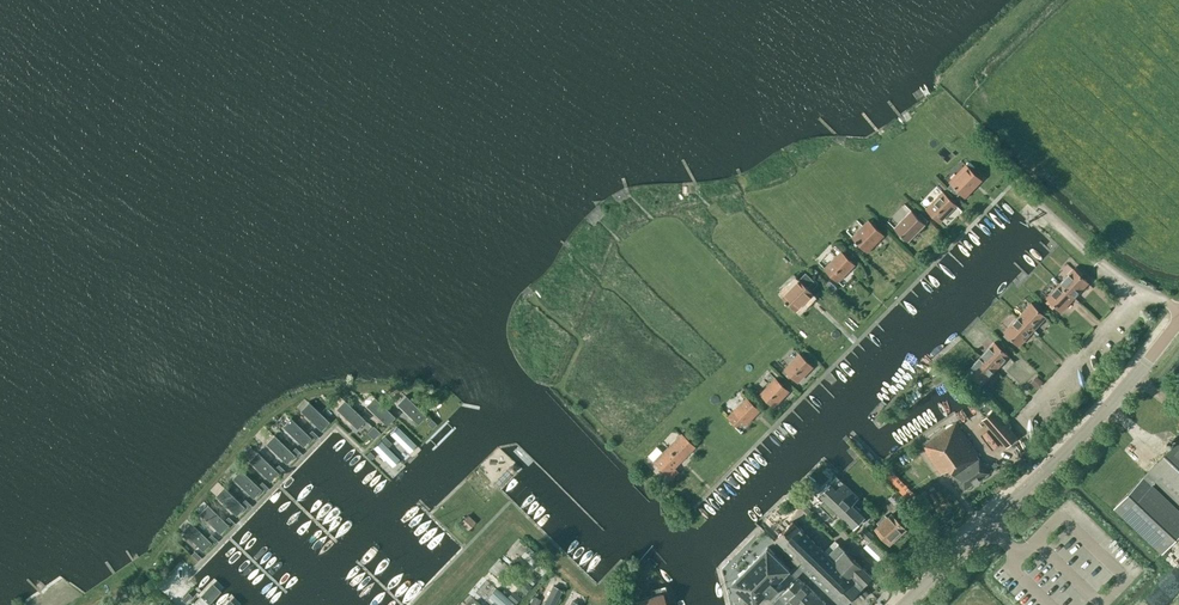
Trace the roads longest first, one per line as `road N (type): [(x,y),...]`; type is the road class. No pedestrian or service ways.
road 1 (tertiary): [(909,604),(1076,447),(1178,324)]
road 2 (residential): [(1140,296),(1018,430)]
road 3 (residential): [(1140,296),(1013,187)]

